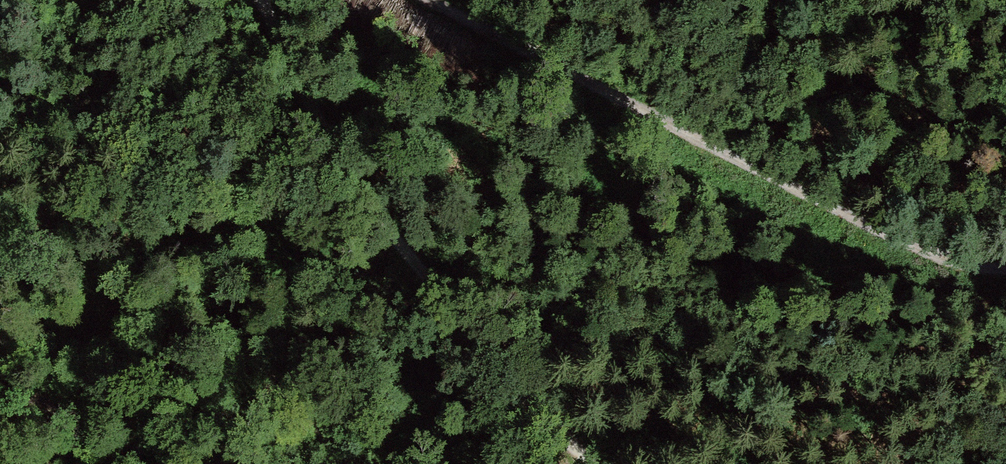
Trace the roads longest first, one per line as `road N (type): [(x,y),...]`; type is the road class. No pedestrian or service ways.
road 1 (track): [(428,0),(955,271),(1005,265)]
road 2 (track): [(593,463),(361,198),(270,0)]

